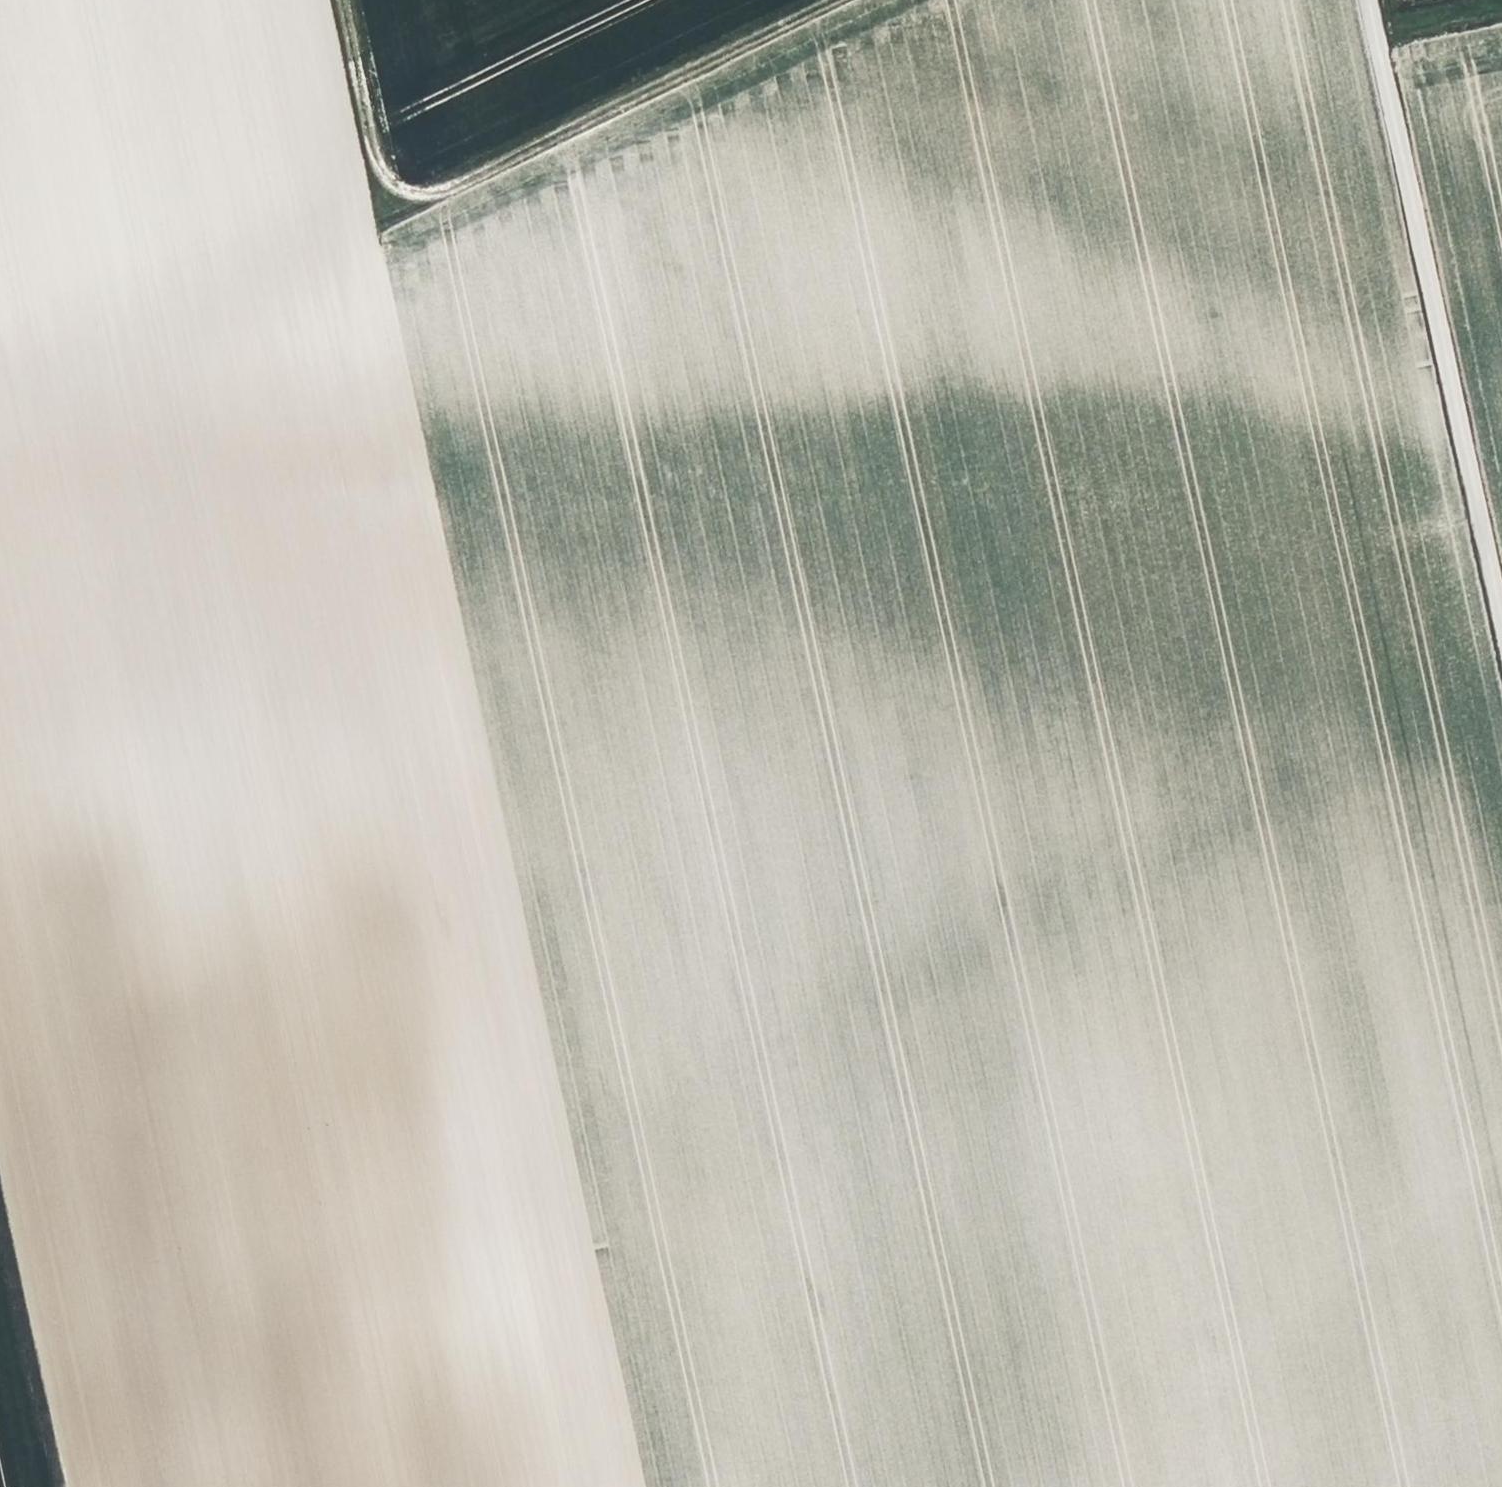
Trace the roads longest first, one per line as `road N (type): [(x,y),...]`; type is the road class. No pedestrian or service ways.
road 1 (track): [(835,0),(432,196),(400,191),(374,160),(342,0)]
road 2 (unclassified): [(1370,0),(1501,628)]

